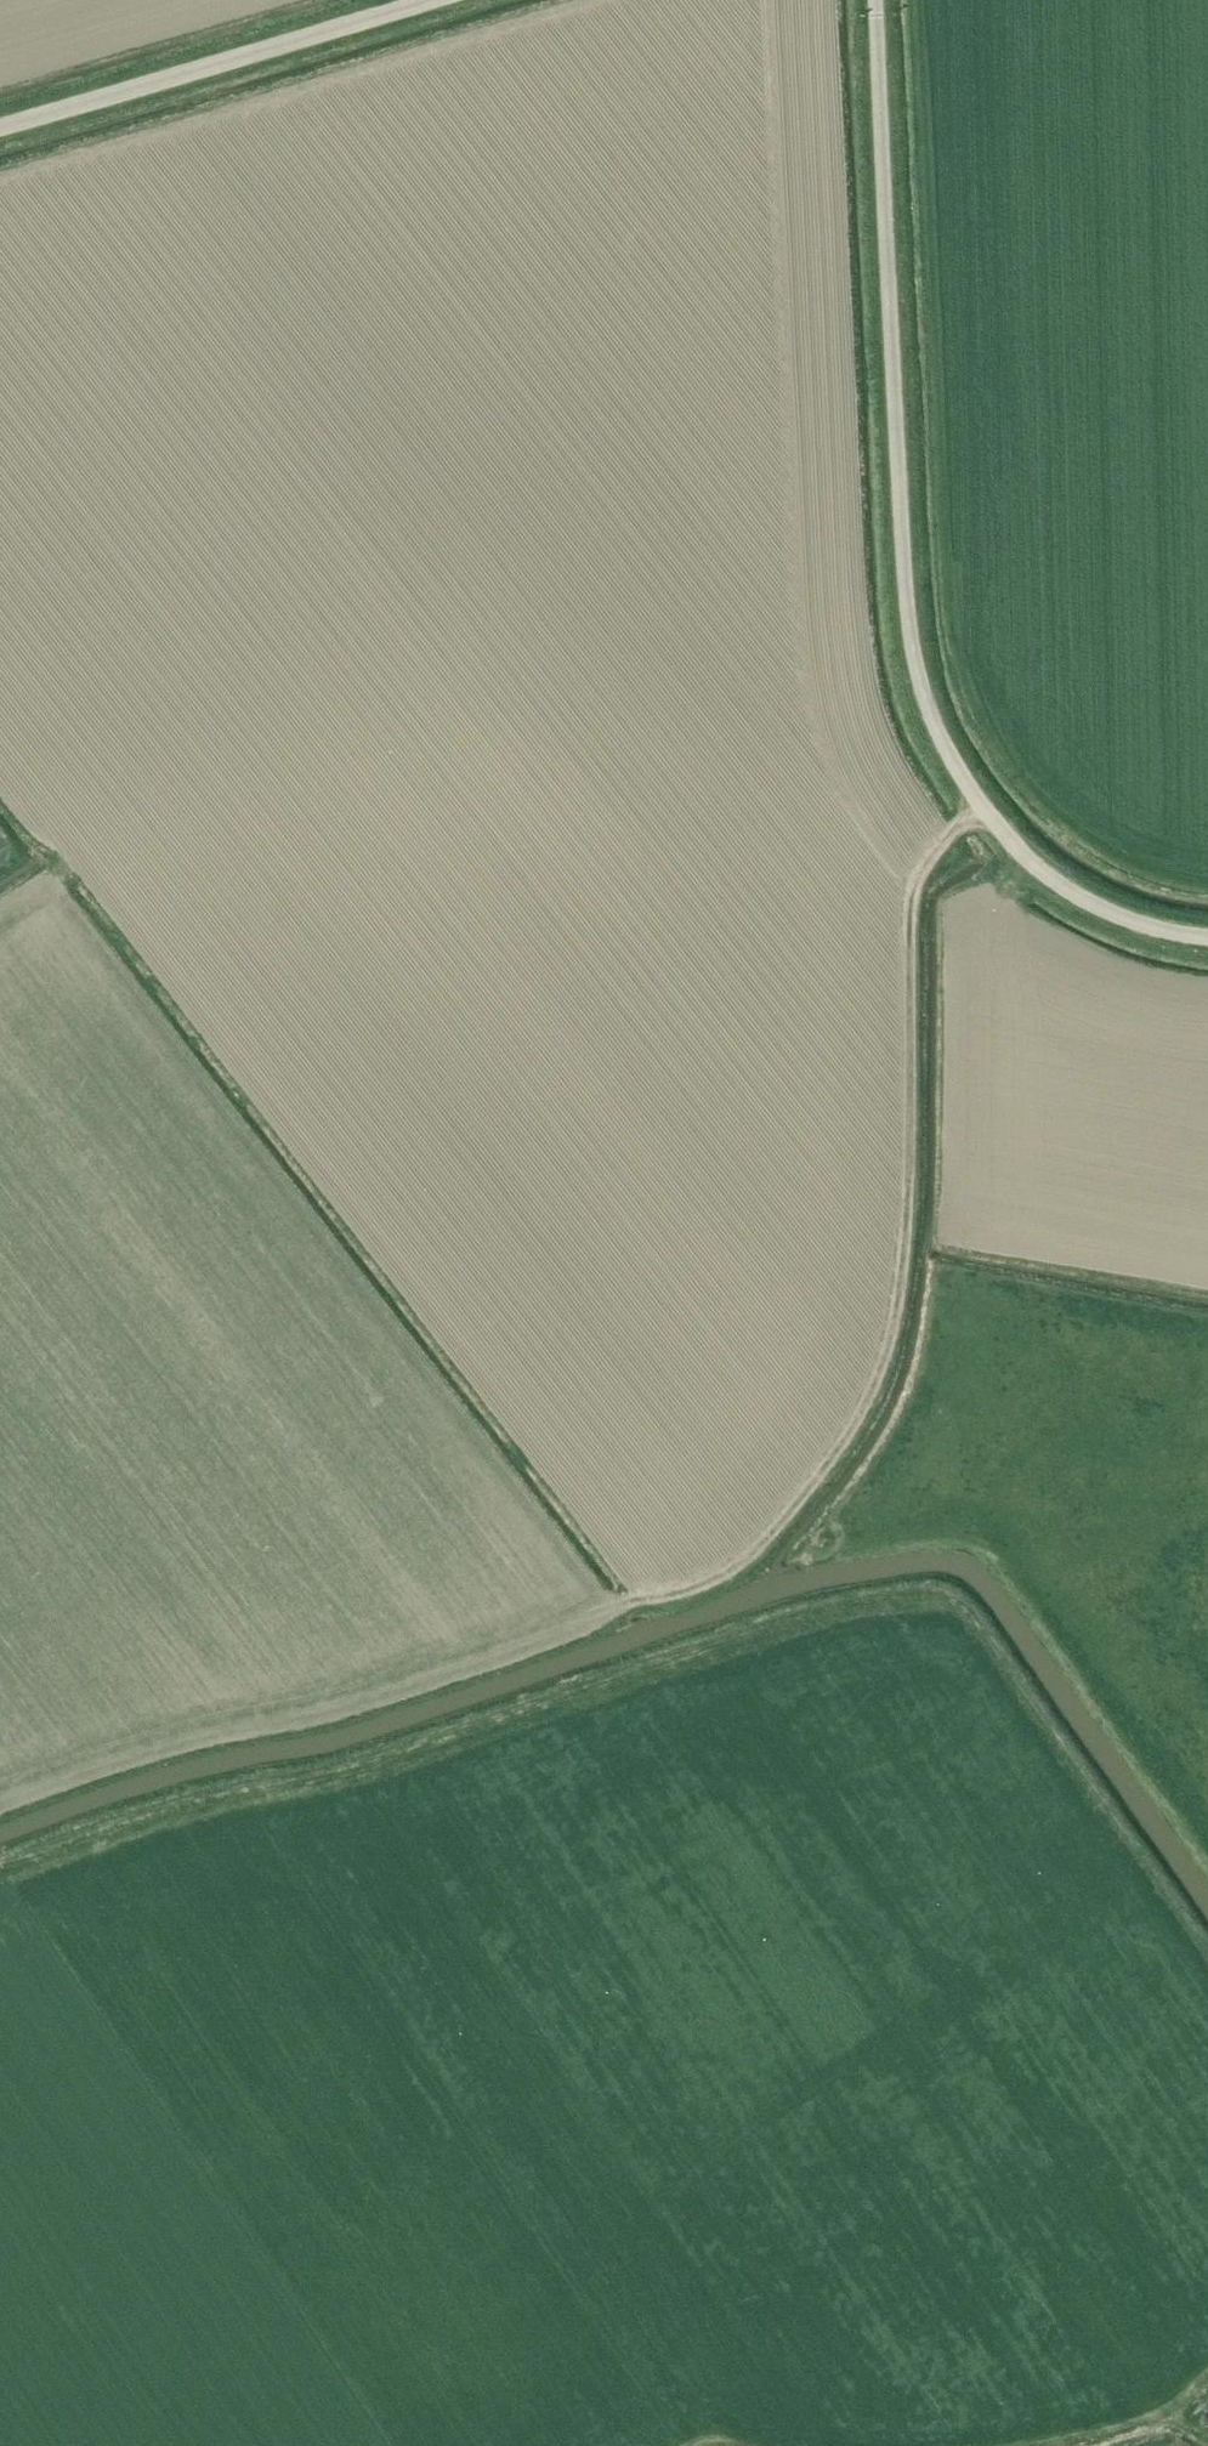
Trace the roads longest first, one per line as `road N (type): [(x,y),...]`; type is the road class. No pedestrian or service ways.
road 1 (unclassified): [(1207,946),(1181,945),(1069,904),(982,825),(929,730),(904,614),(872,0)]
road 2 (unclassified): [(0,133),(447,0)]

